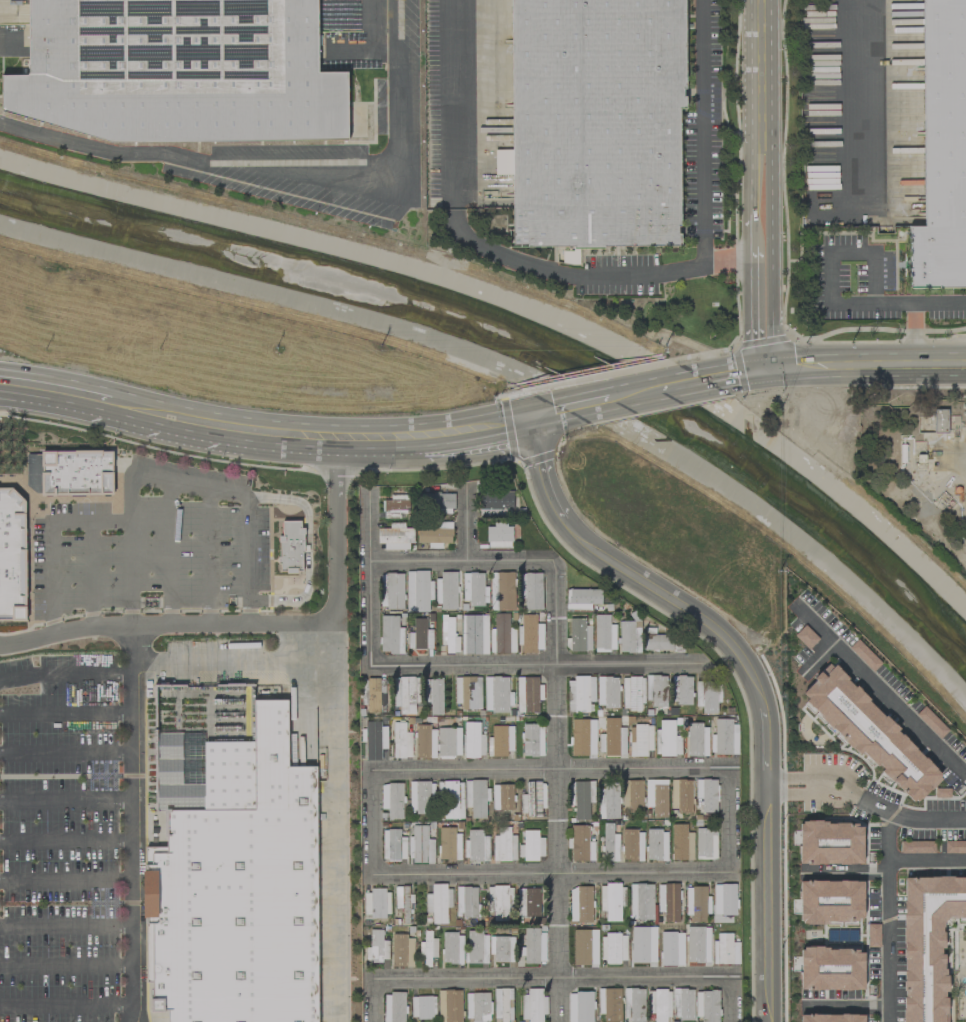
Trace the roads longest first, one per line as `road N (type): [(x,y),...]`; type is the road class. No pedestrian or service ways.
road 1 (tertiary): [(528,426),(560,525),(746,669),(760,720),(766,1021)]
road 2 (residential): [(561,1021),(558,558)]
road 3 (tertiary): [(762,0),(765,366)]
road 4 (residential): [(373,978),(734,976)]
road 5 (residential): [(373,872),(731,872)]
road 6 (residential): [(373,765),(730,768)]
road 7 (residential): [(712,665),(373,665)]
road 8 (primary): [(765,366),(965,365)]
road 9 (residential): [(373,559),(558,558)]
road 10 (primary): [(244,440),(419,445)]
road 11 (residential): [(373,490),(373,665)]
road 12 (primary): [(106,409),(244,440)]

